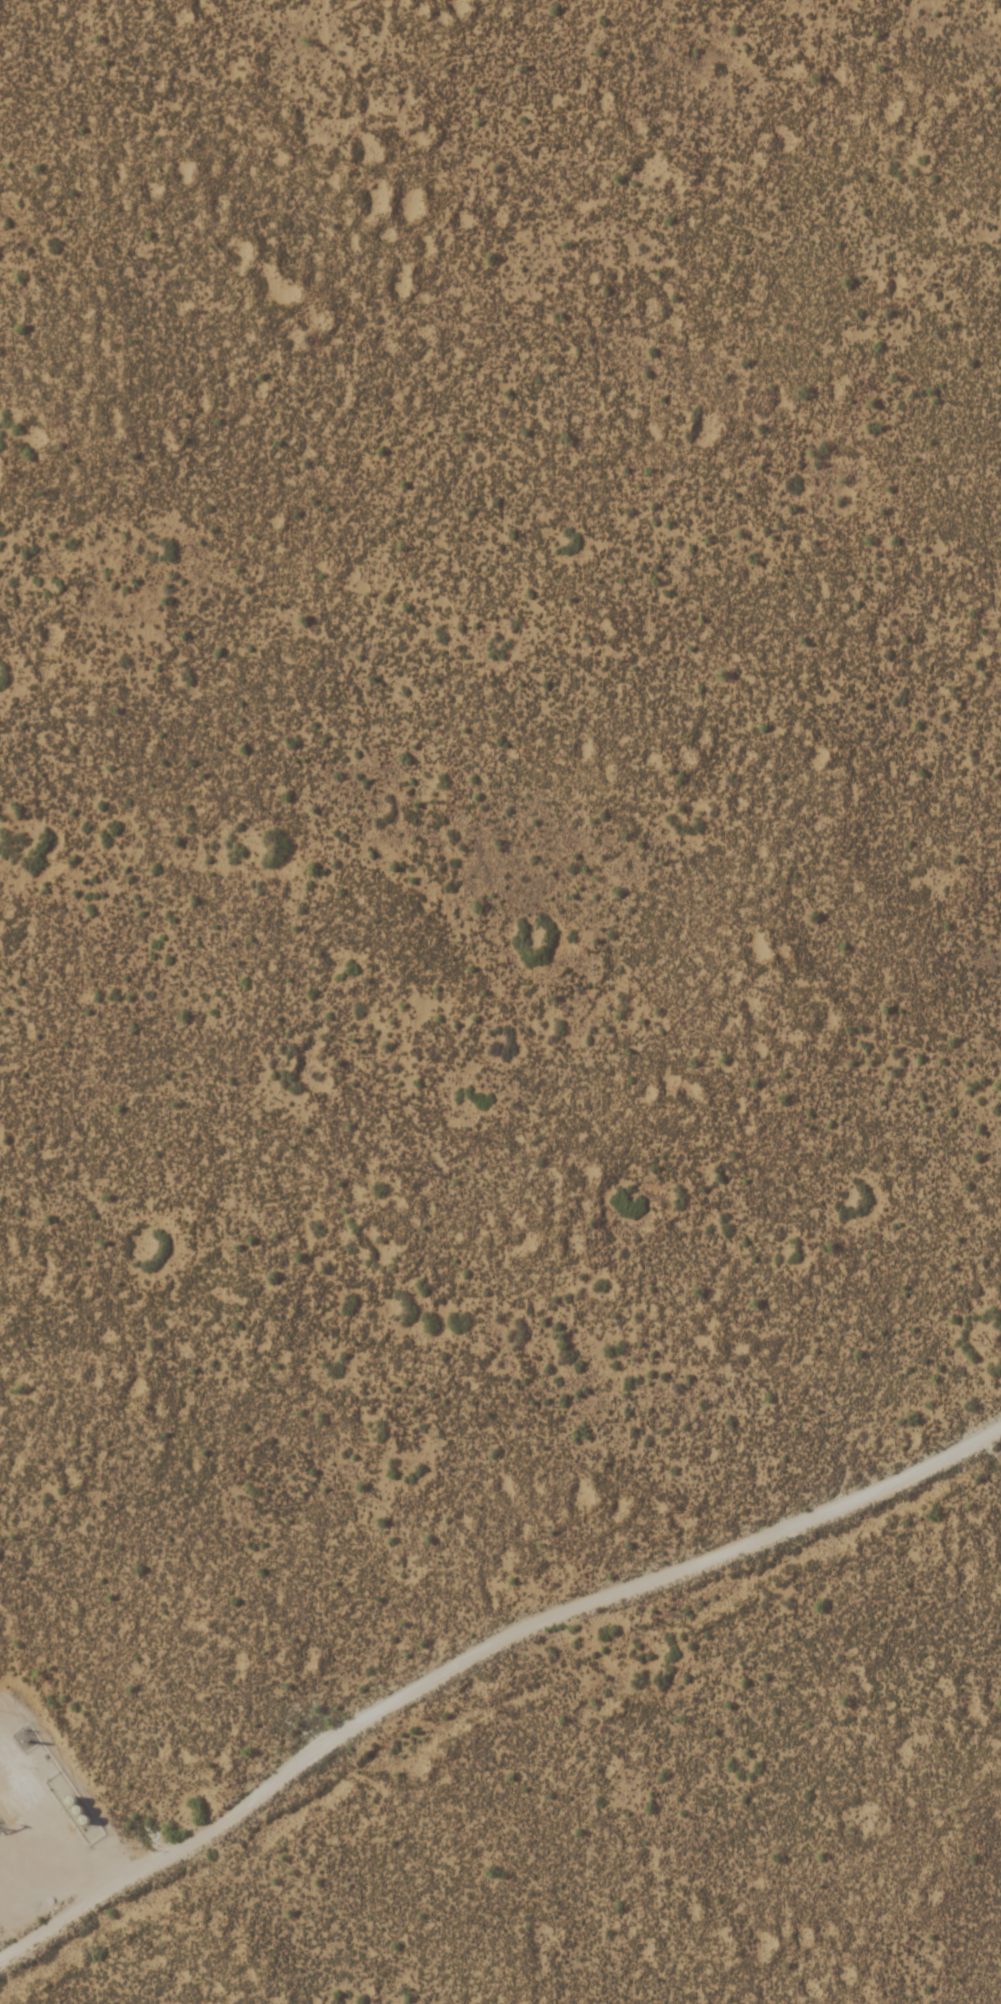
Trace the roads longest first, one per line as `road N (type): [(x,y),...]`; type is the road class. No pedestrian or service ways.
road 1 (residential): [(0,1951),(120,1877),(219,1836),(308,1757),(491,1636),(844,1510),(1000,1422)]

